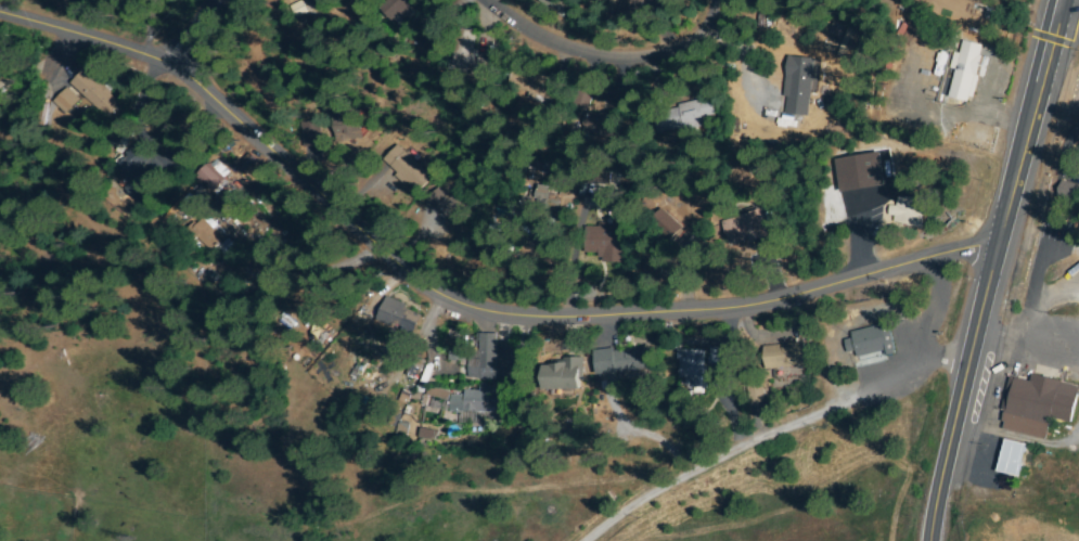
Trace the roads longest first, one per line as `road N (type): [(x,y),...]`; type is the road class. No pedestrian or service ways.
road 1 (tertiary): [(0,12),(172,66),(378,250),(460,302),(500,317),(756,310),(956,252),(999,247)]
road 2 (secondary): [(931,540),(1061,0)]
road 3 (residential): [(590,540),(794,427),(974,348)]
road 4 (residential): [(488,0),(566,49),(622,61),(693,40),(718,0)]

